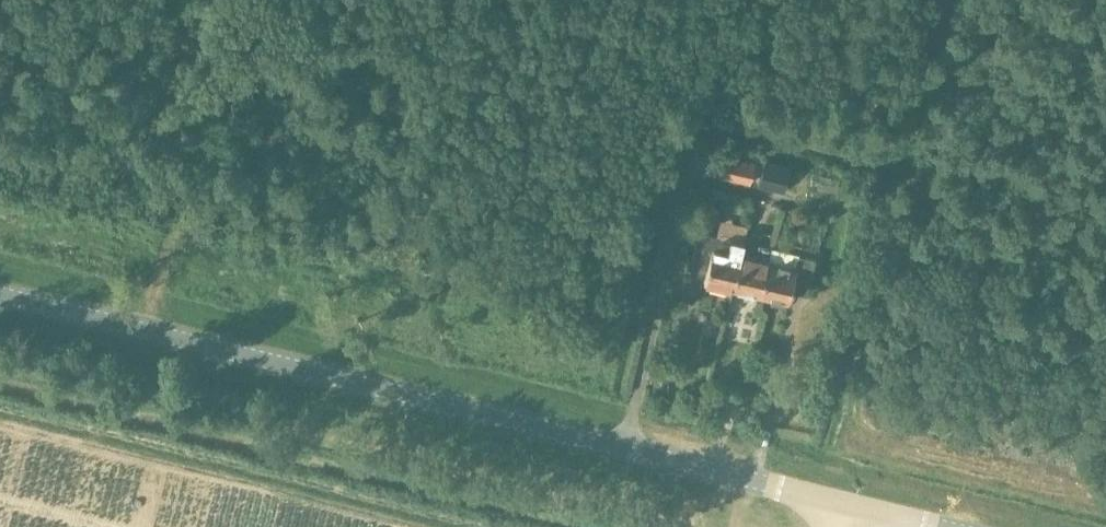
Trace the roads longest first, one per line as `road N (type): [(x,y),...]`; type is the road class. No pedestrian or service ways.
road 1 (tertiary): [(776,487),(0,296)]
road 2 (track): [(949,0),(849,433),(1105,497)]
road 3 (track): [(600,382),(661,121),(672,110),(692,106),(914,155)]
road 4 (track): [(145,332),(195,152),(258,0)]

